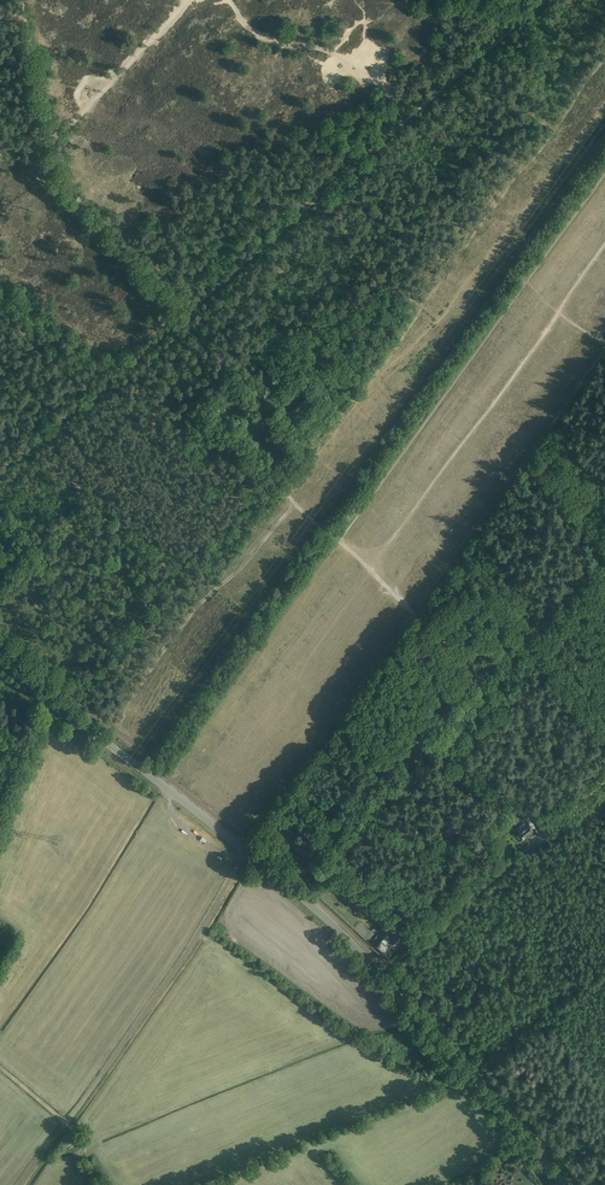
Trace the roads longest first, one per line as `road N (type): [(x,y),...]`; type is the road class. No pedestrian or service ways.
road 1 (tertiary): [(565,1184),(379,974),(248,853)]
road 2 (unclassified): [(66,1124),(170,985),(248,853)]
road 3 (tertiary): [(248,853),(0,670)]

